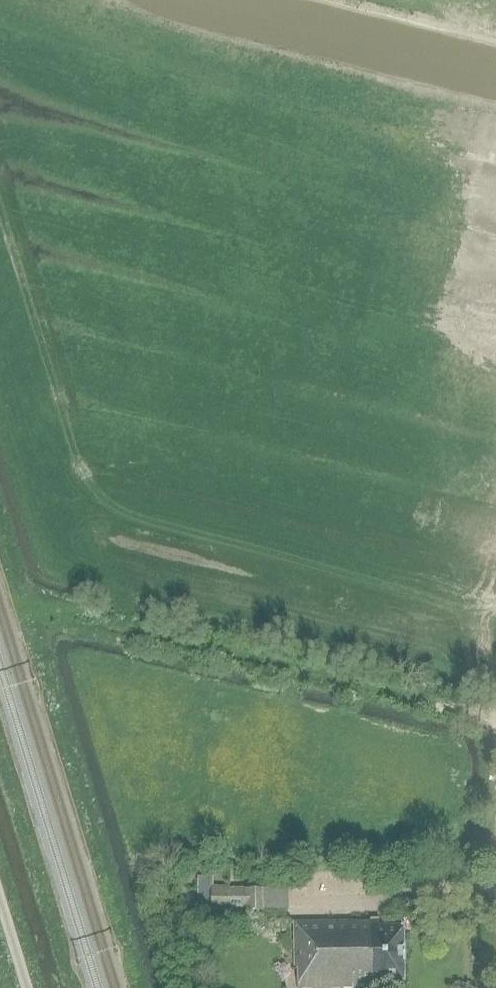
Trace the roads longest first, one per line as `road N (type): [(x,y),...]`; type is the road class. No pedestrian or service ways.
road 1 (track): [(40,609),(495,716)]

